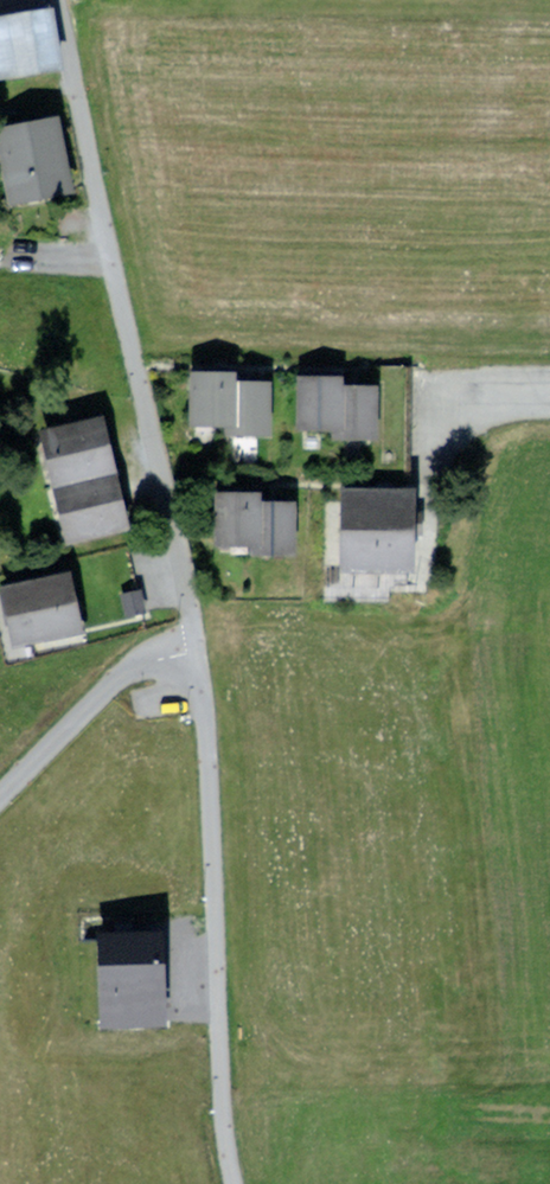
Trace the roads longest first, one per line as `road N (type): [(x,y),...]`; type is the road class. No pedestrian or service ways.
road 1 (residential): [(187,604),(63,0)]
road 2 (unclassified): [(239,1183),(228,1140),(211,731),(196,647)]
road 3 (residential): [(196,647),(129,669),(0,797)]

